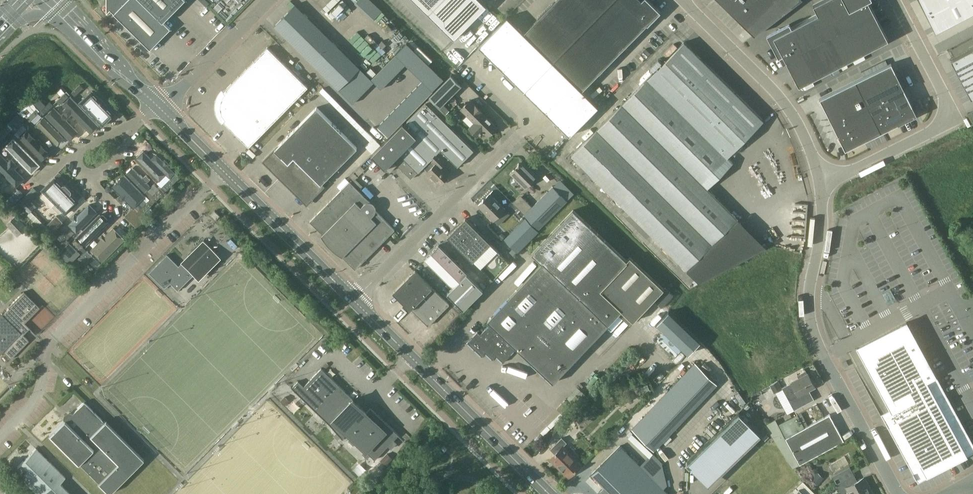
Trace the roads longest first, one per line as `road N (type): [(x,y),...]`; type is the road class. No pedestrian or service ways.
road 1 (unclassified): [(223,173),(54,338),(40,390),(0,436)]
road 2 (unclassified): [(897,493),(812,323),(820,184)]
road 3 (unclassified): [(894,0),(956,119),(820,184)]
road 4 (tertiary): [(547,493),(353,301)]
road 5 (unclassified): [(820,184),(788,108),(682,0)]
road 6 (unclassified): [(353,301),(512,142)]
road 7 (tertiary): [(353,301),(223,173)]
road 8 (tertiary): [(159,107),(50,0)]
road 9 (unclassified): [(159,107),(267,0)]

